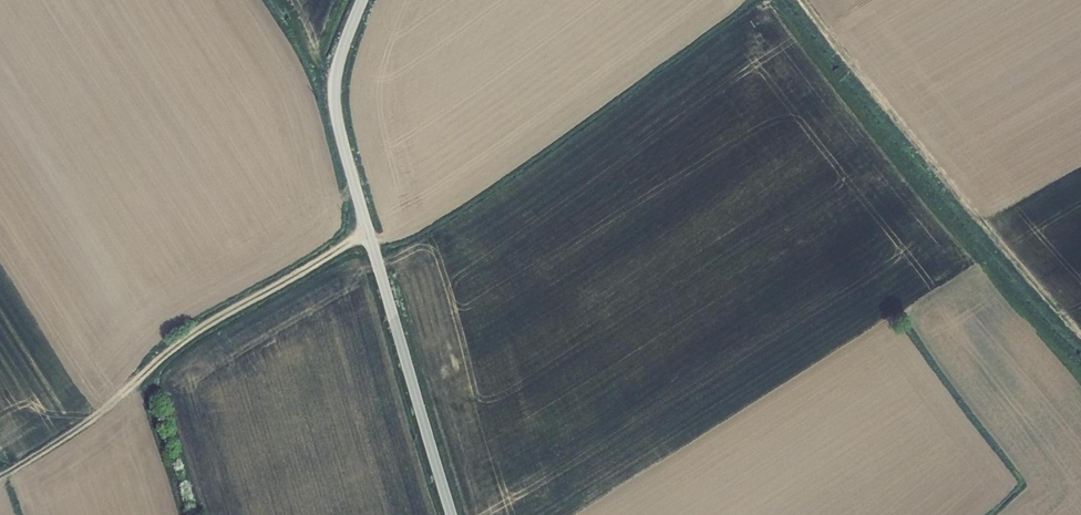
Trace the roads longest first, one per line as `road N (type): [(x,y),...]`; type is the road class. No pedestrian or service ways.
road 1 (unclassified): [(362,0),(337,69),(336,124),(455,514)]
road 2 (track): [(1080,333),(1009,261),(804,0)]
road 3 (track): [(186,514),(142,375),(179,342),(367,232)]

